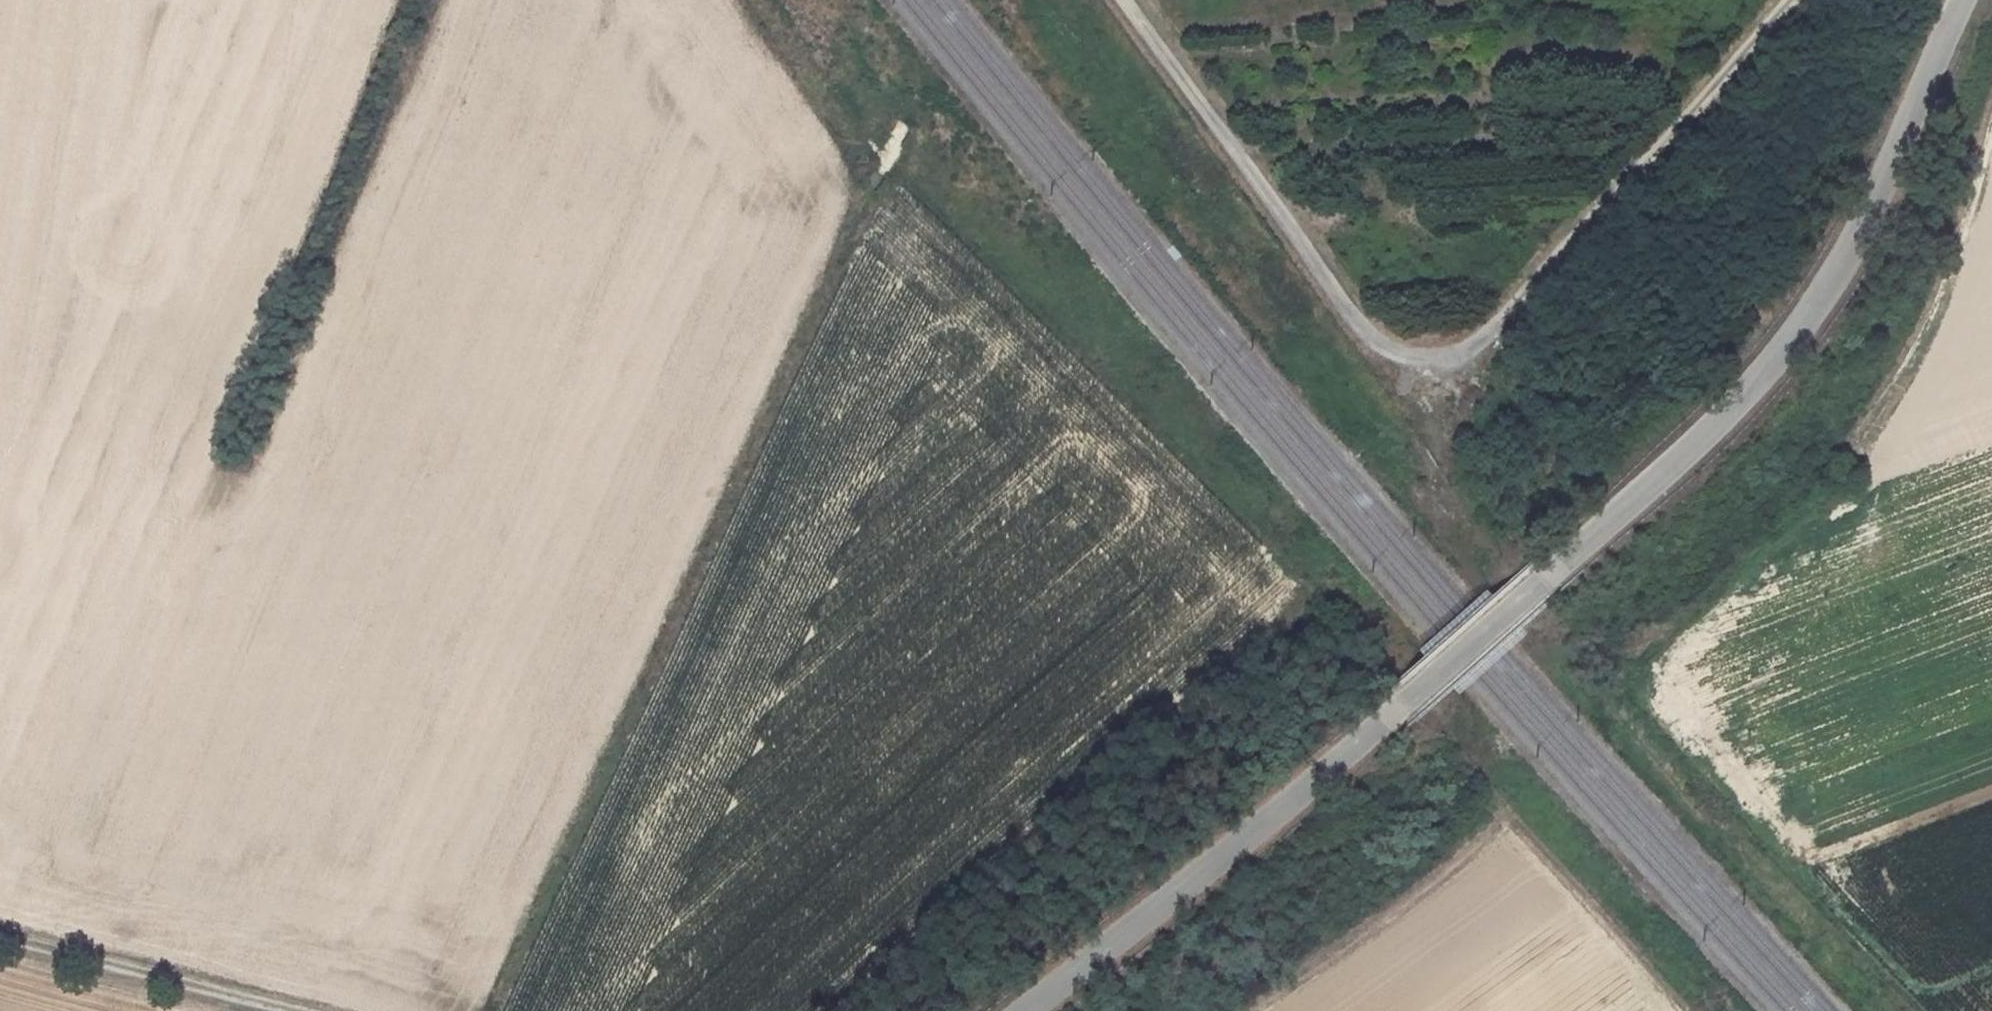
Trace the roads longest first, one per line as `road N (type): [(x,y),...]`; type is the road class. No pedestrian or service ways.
road 1 (unclassified): [(1022,1010),(1256,828),(1402,701),(1705,430),(1797,335),(1879,208),(1968,0)]
road 2 (track): [(1800,0),(1535,284),(1467,348),(1435,358),(1392,349),(1360,326),(1128,0)]
road 3 (track): [(0,946),(244,1010)]

